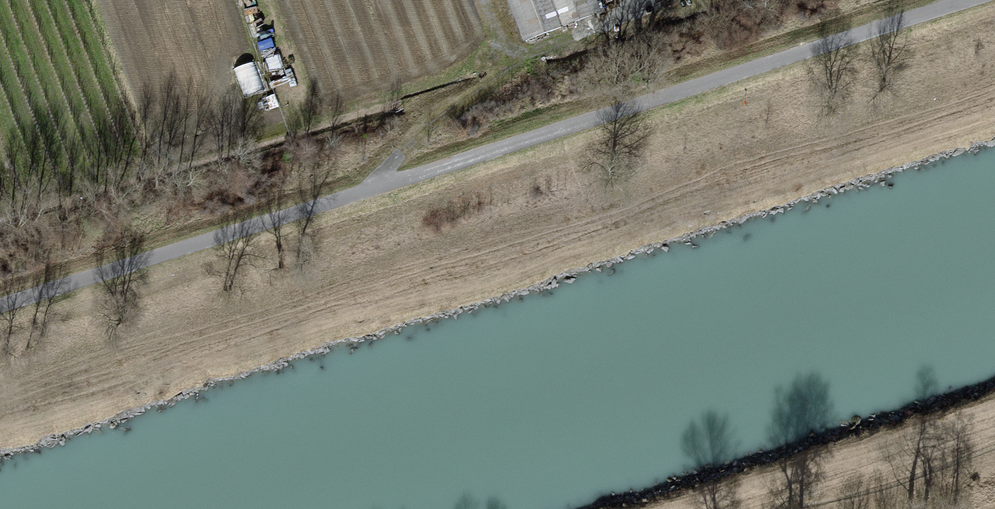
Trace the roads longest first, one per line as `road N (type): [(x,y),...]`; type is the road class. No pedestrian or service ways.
road 1 (track): [(0,307),(963,0)]
road 2 (track): [(376,188),(410,147),(529,58),(641,17)]

